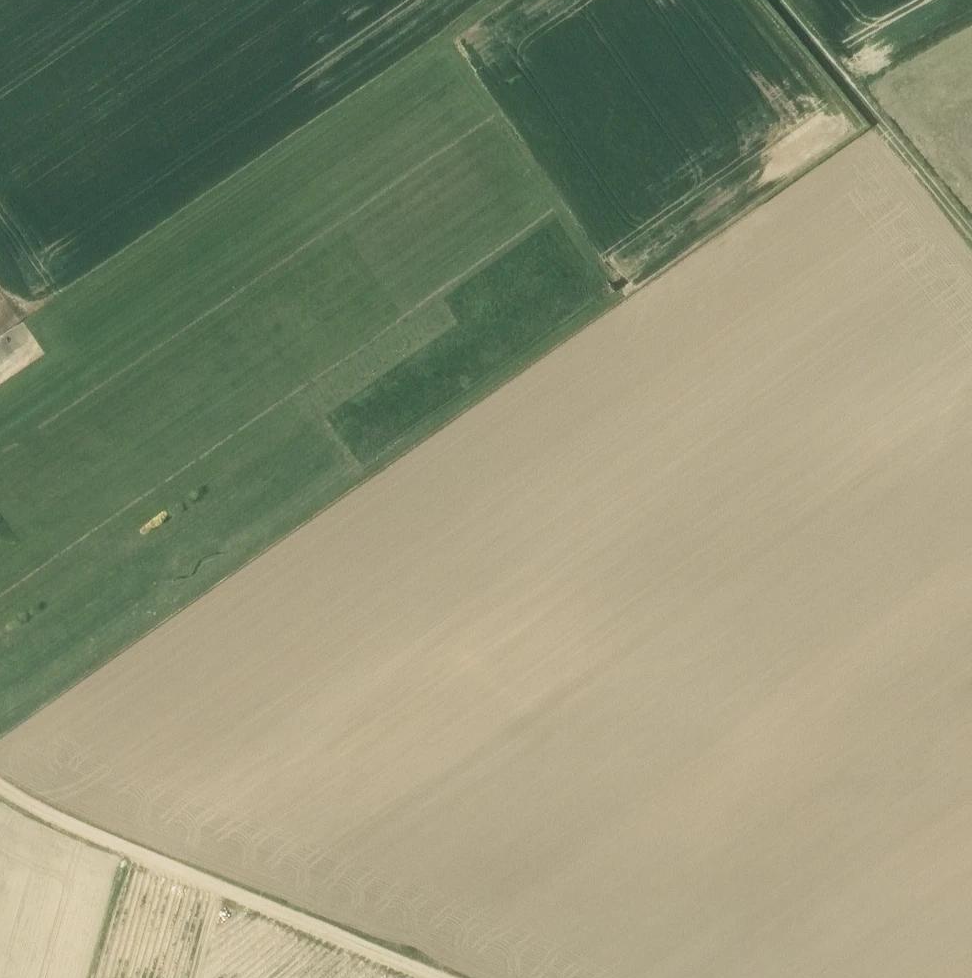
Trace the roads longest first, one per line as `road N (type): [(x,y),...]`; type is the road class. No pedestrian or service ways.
road 1 (track): [(423,977),(165,868),(0,782)]
road 2 (track): [(773,0),(971,233)]

